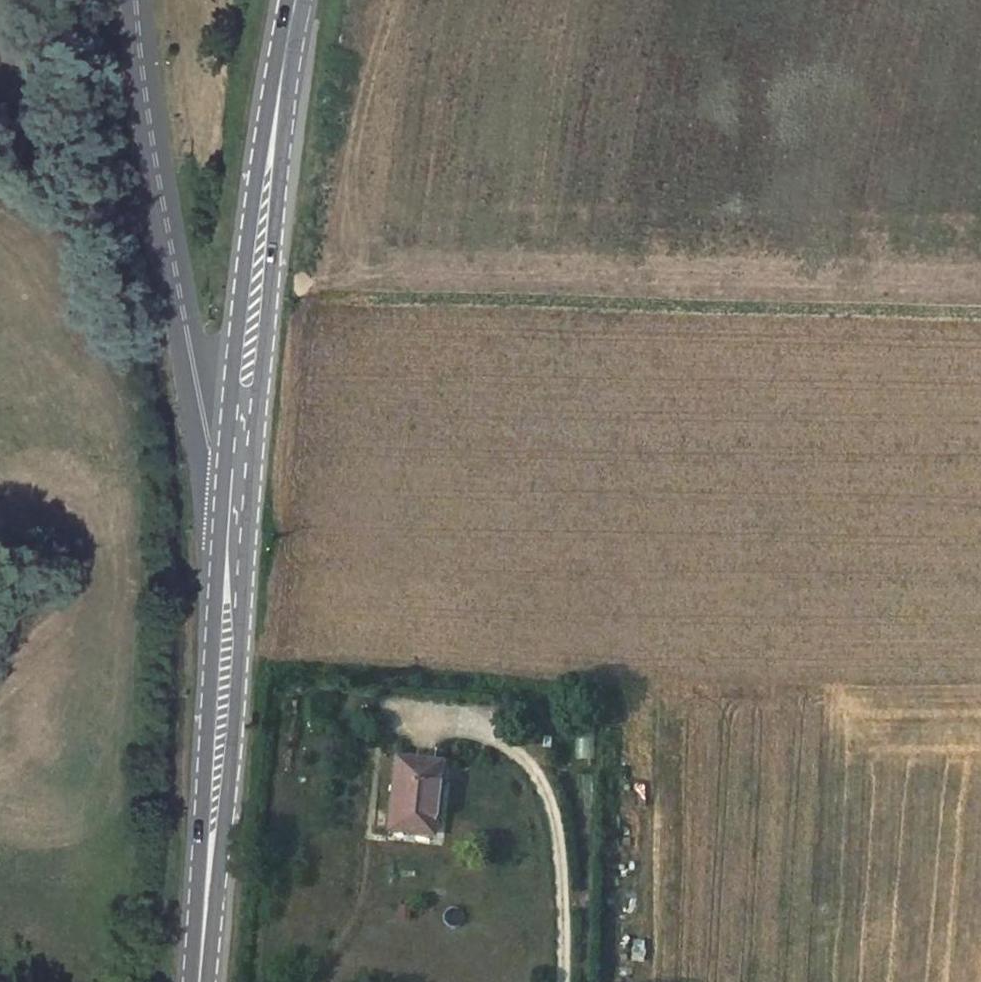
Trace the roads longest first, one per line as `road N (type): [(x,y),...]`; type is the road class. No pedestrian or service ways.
road 1 (primary): [(235,467),(229,699),(209,981)]
road 2 (secondary): [(235,467),(210,442),(161,187),(138,0)]
road 3 (primary): [(301,0),(266,201),(235,467)]

